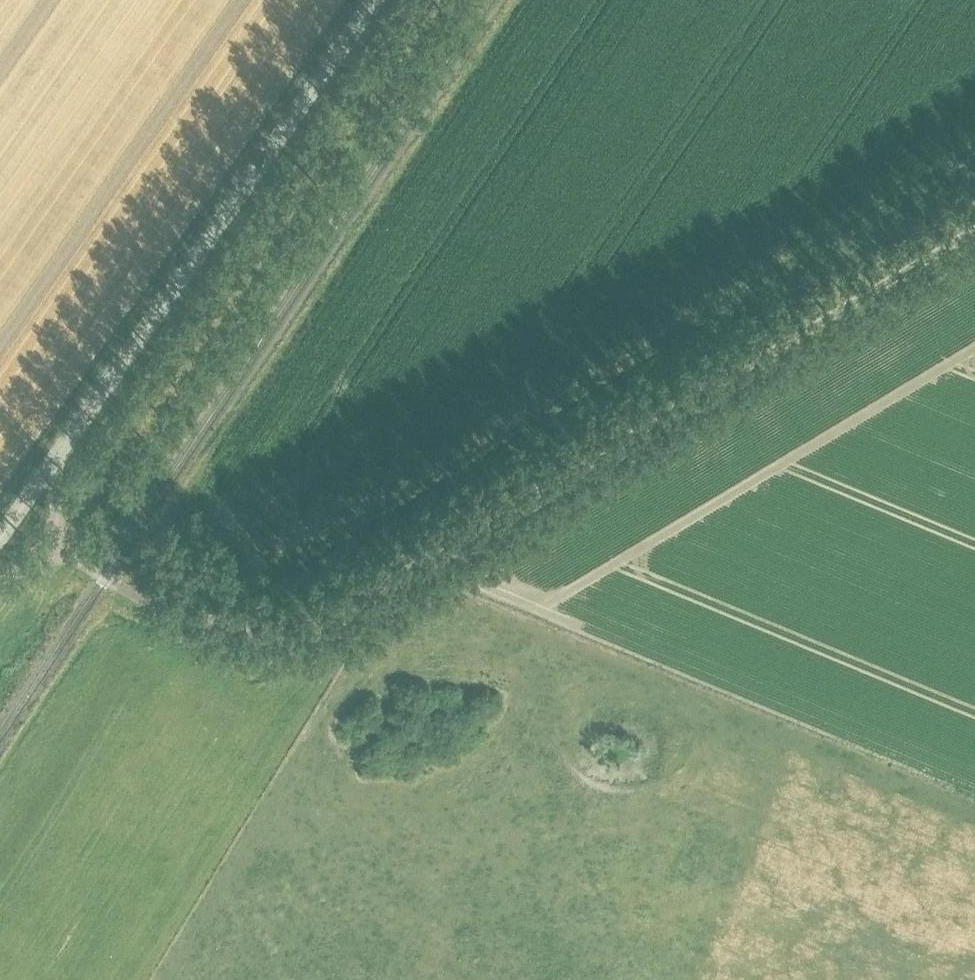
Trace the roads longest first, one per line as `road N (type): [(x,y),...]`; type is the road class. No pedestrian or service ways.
road 1 (track): [(51,546),(241,634),(287,633),(429,568),(974,238)]
road 2 (track): [(422,0),(85,485),(51,546)]
road 3 (unclassified): [(0,517),(368,0)]

